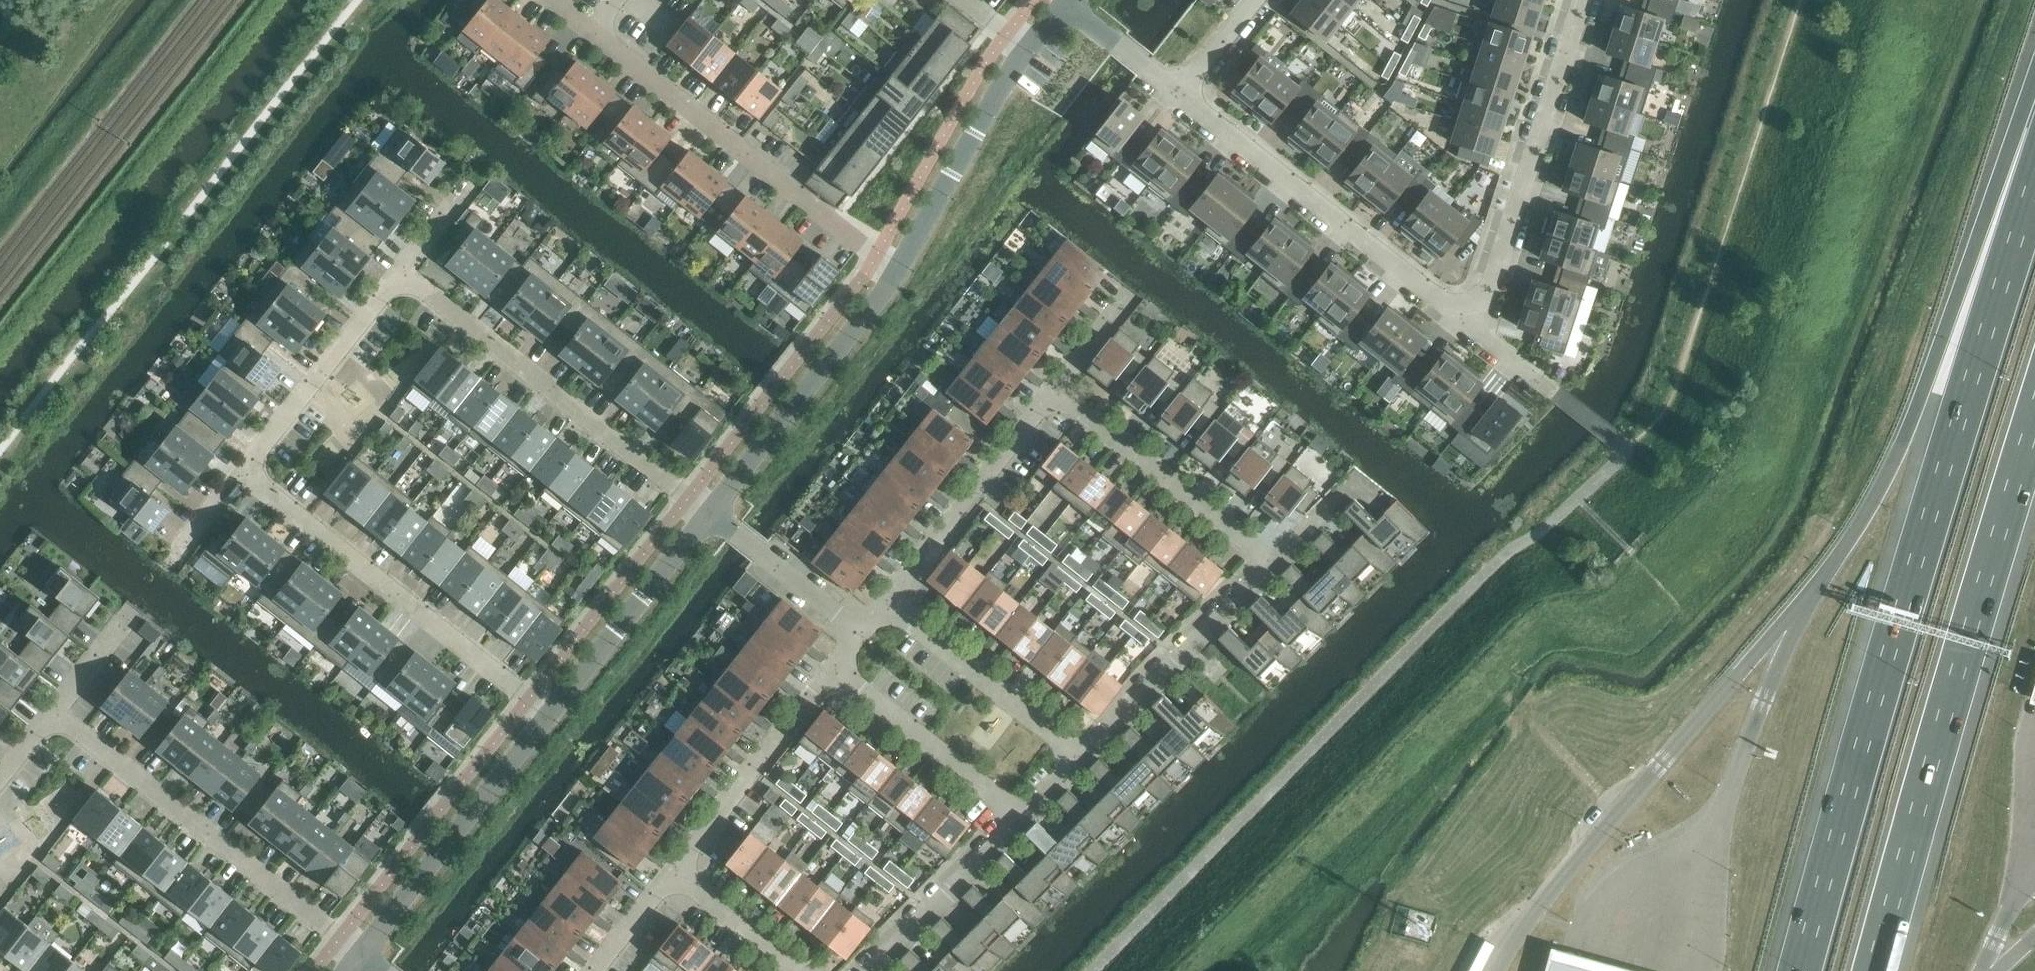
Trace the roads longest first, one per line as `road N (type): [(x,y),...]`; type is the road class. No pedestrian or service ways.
road 1 (motorway): [(2034,181),(1793,970)]
road 2 (motorway): [(1875,970),(2034,421)]
road 3 (motorway): [(2034,67),(1912,422),(1827,569)]
road 4 (residential): [(53,713),(361,955)]
road 5 (residential): [(249,471),(555,708)]
road 6 (residential): [(406,277),(708,511)]
road 7 (residential): [(595,31),(897,265)]
road 8 (residential): [(1183,96),(1472,322)]
road 9 (residential): [(1472,322),(1583,0)]
road 10 (tertiary): [(361,955),(555,708)]
road 11 (tertiary): [(708,511),(897,265)]
road 12 (residential): [(1053,392),(1270,557)]
road 13 (residential): [(1084,751),(1270,557)]
road 14 (residential): [(887,596),(1053,392)]
road 15 (residential): [(832,666),(674,867)]
road 16 (tertiary): [(897,265),(1028,48)]
road 17 (residential): [(887,596),(1084,751)]
road 18 (residential): [(249,471),(406,277)]
road 19 (tertiary): [(555,708),(708,511)]
road 20 (residential): [(832,666),(1023,812)]
road 21 (residential): [(866,970),(1023,812)]
road 22 (residential): [(708,511),(861,628)]
road 23 (residential): [(674,867),(810,970)]
road 24 (track): [(1617,813),(1502,691)]
road 25 (residential): [(1070,5),(1183,96)]
road 26 (residential): [(674,867),(593,970)]
road 27 (residential): [(135,614),(53,713)]
road 28 (residential): [(1053,392),(1133,292)]
road 29 (residential): [(1183,96),(1258,0)]

